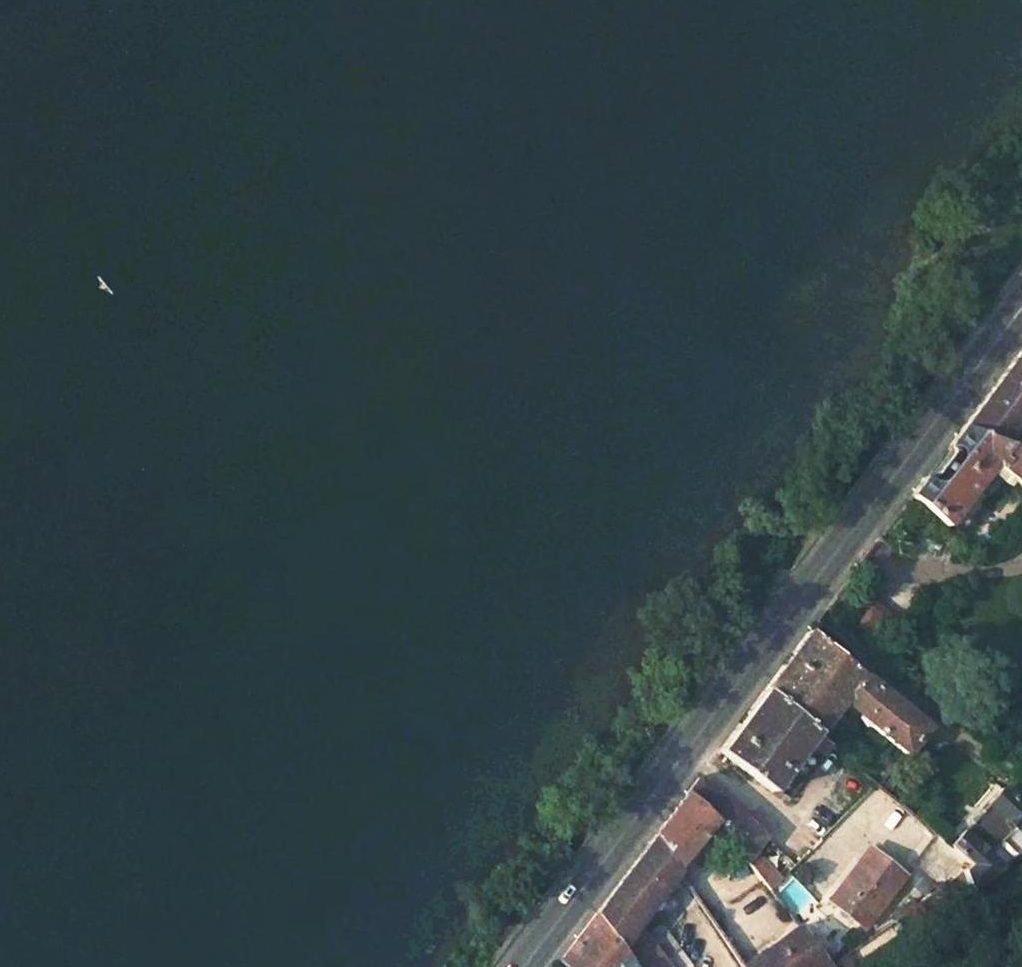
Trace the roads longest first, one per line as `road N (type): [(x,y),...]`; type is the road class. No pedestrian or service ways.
road 1 (primary): [(1012,319),(522,966)]

